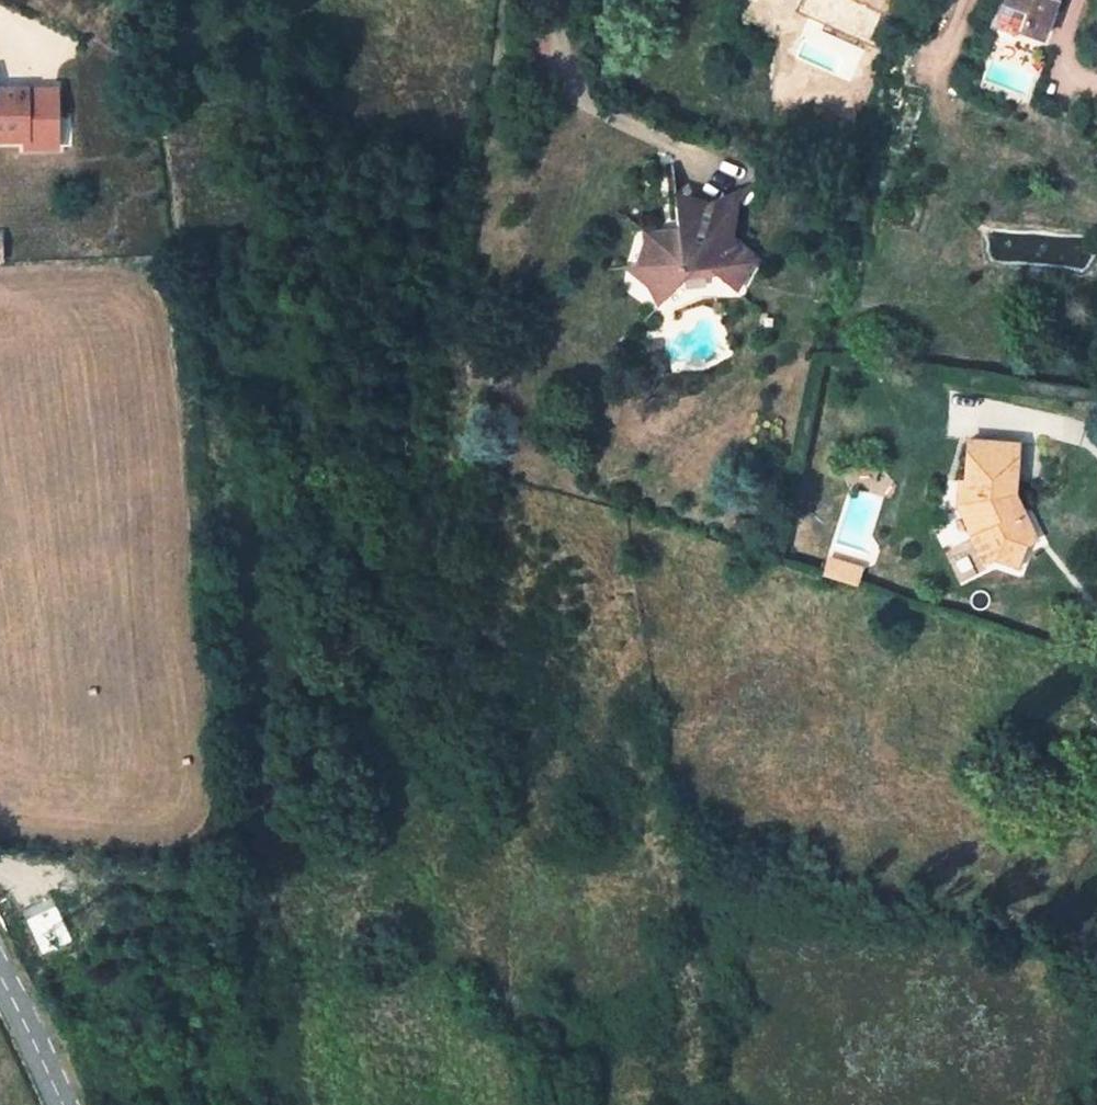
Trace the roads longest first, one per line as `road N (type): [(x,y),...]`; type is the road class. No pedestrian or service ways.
road 1 (tertiary): [(62,1104),(0,977)]

